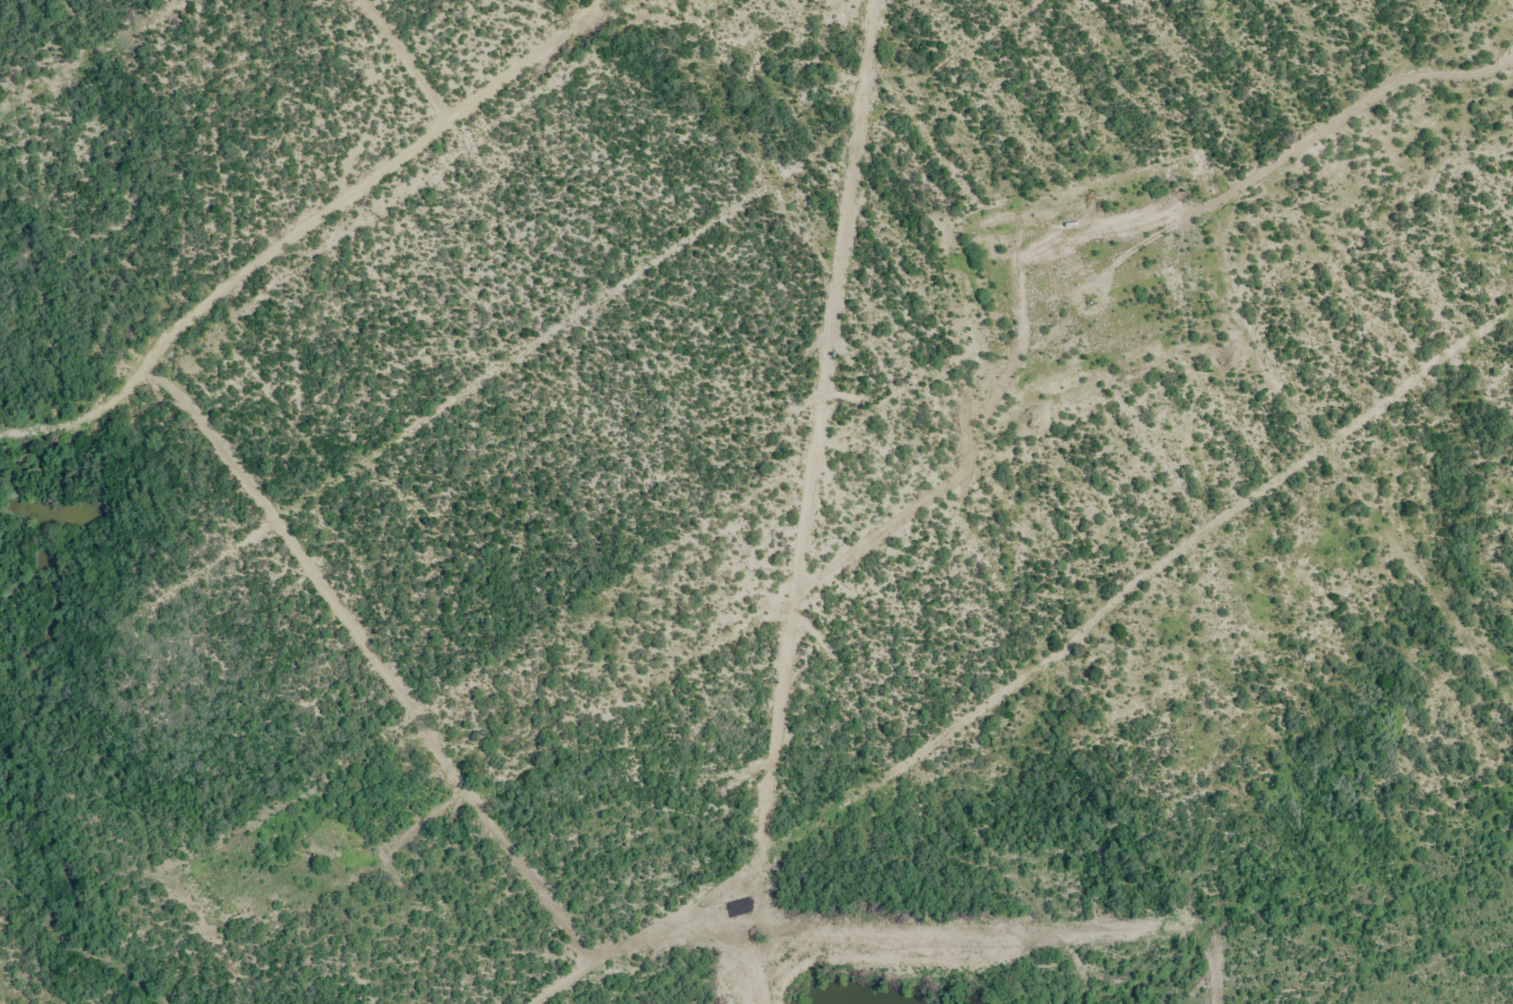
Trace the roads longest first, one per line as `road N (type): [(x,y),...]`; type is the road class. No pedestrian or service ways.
road 1 (residential): [(633,0),(269,277),(126,359),(0,404)]

